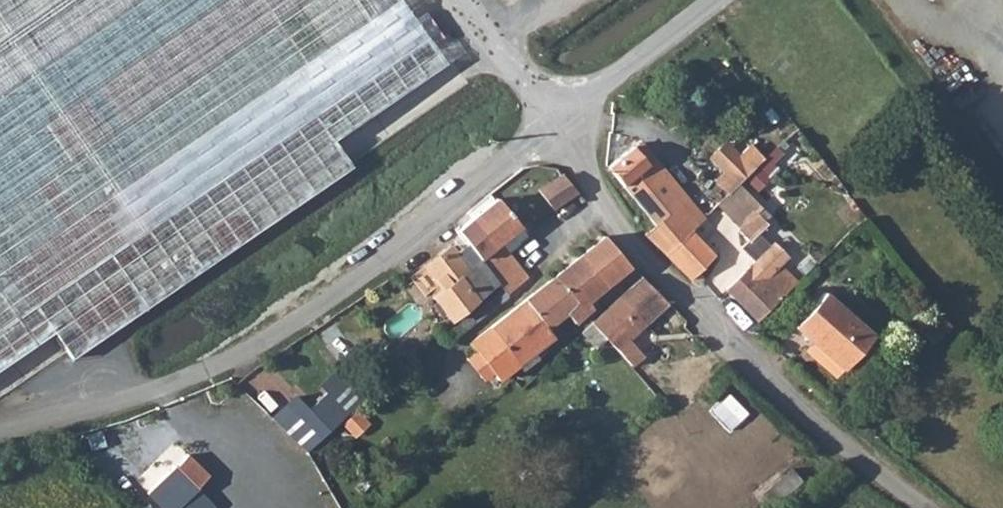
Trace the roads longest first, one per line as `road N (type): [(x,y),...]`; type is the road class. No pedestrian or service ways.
road 1 (unclassified): [(0,435),(227,362),(375,268),(548,131)]
road 2 (unclassified): [(917,507),(832,444),(698,313),(548,131)]
road 3 (unclassified): [(715,0),(548,131)]
road 4 (unclassified): [(548,131),(460,0)]

